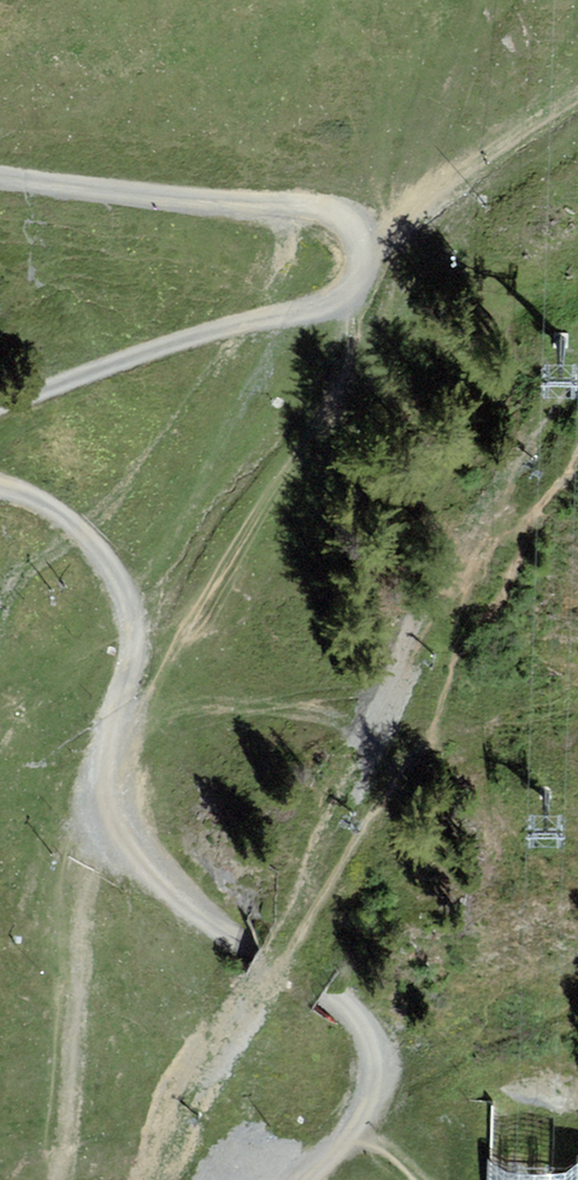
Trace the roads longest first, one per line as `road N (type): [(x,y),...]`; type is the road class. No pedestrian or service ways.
road 1 (track): [(0,182),(323,213),(354,227),(367,259),(319,309),(0,407)]
road 2 (track): [(141,635),(104,794),(105,832),(133,873),(360,1019),(379,1049),(382,1086),(362,1125),(310,1179)]
road 3 (track): [(105,832),(87,872),(60,1179)]
road 4 (track): [(0,491),(86,539),(125,591),(141,635)]

